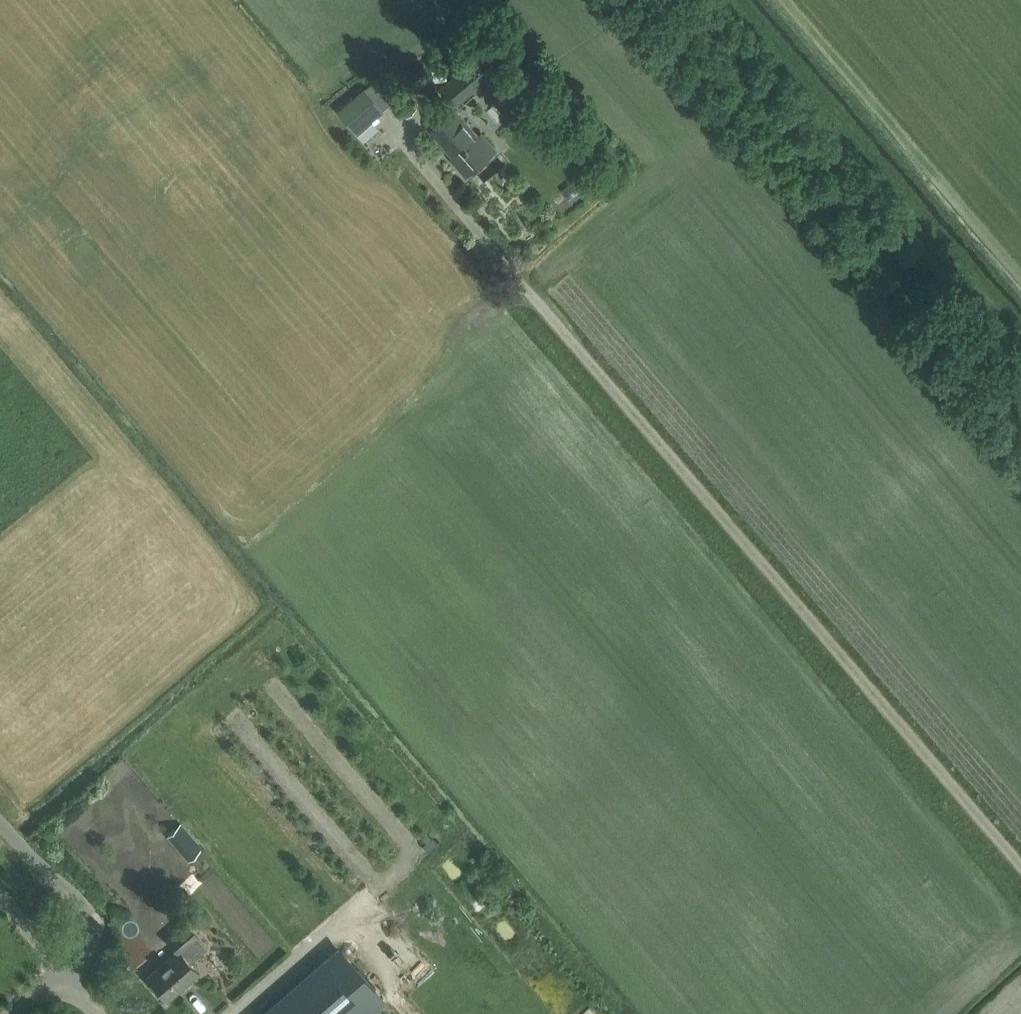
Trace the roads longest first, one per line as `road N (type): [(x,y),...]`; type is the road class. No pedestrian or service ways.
road 1 (track): [(1020,380),(692,0)]
road 2 (unclassified): [(56,994),(89,947),(94,920),(0,810)]

